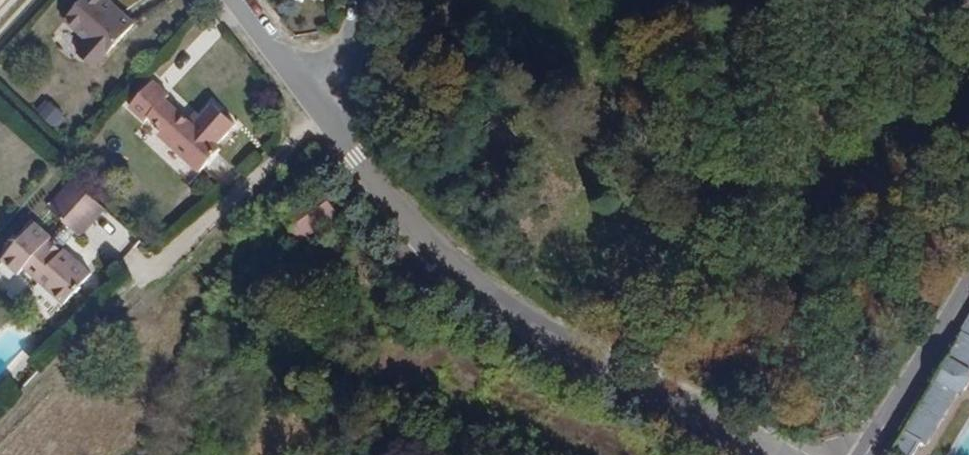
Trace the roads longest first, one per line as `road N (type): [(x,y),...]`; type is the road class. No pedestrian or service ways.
road 1 (residential): [(773,454),(612,370),(463,274),(422,237),(327,118)]
road 2 (tertiary): [(860,454),(968,276)]
road 3 (residential): [(327,118),(235,0)]
road 4 (residential): [(327,118),(368,0)]

